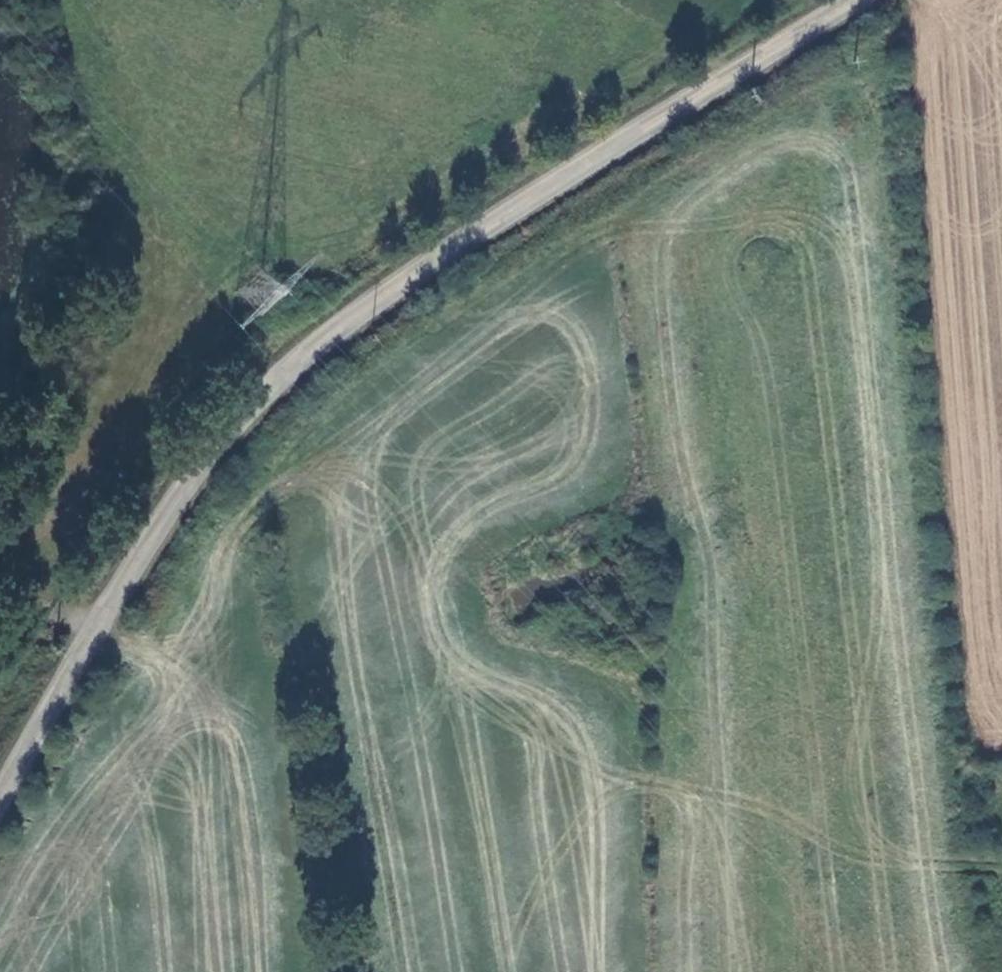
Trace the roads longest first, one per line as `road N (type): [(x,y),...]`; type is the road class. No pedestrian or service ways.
road 1 (tertiary): [(865,0),(317,345),(239,423),(160,524),(0,797)]

